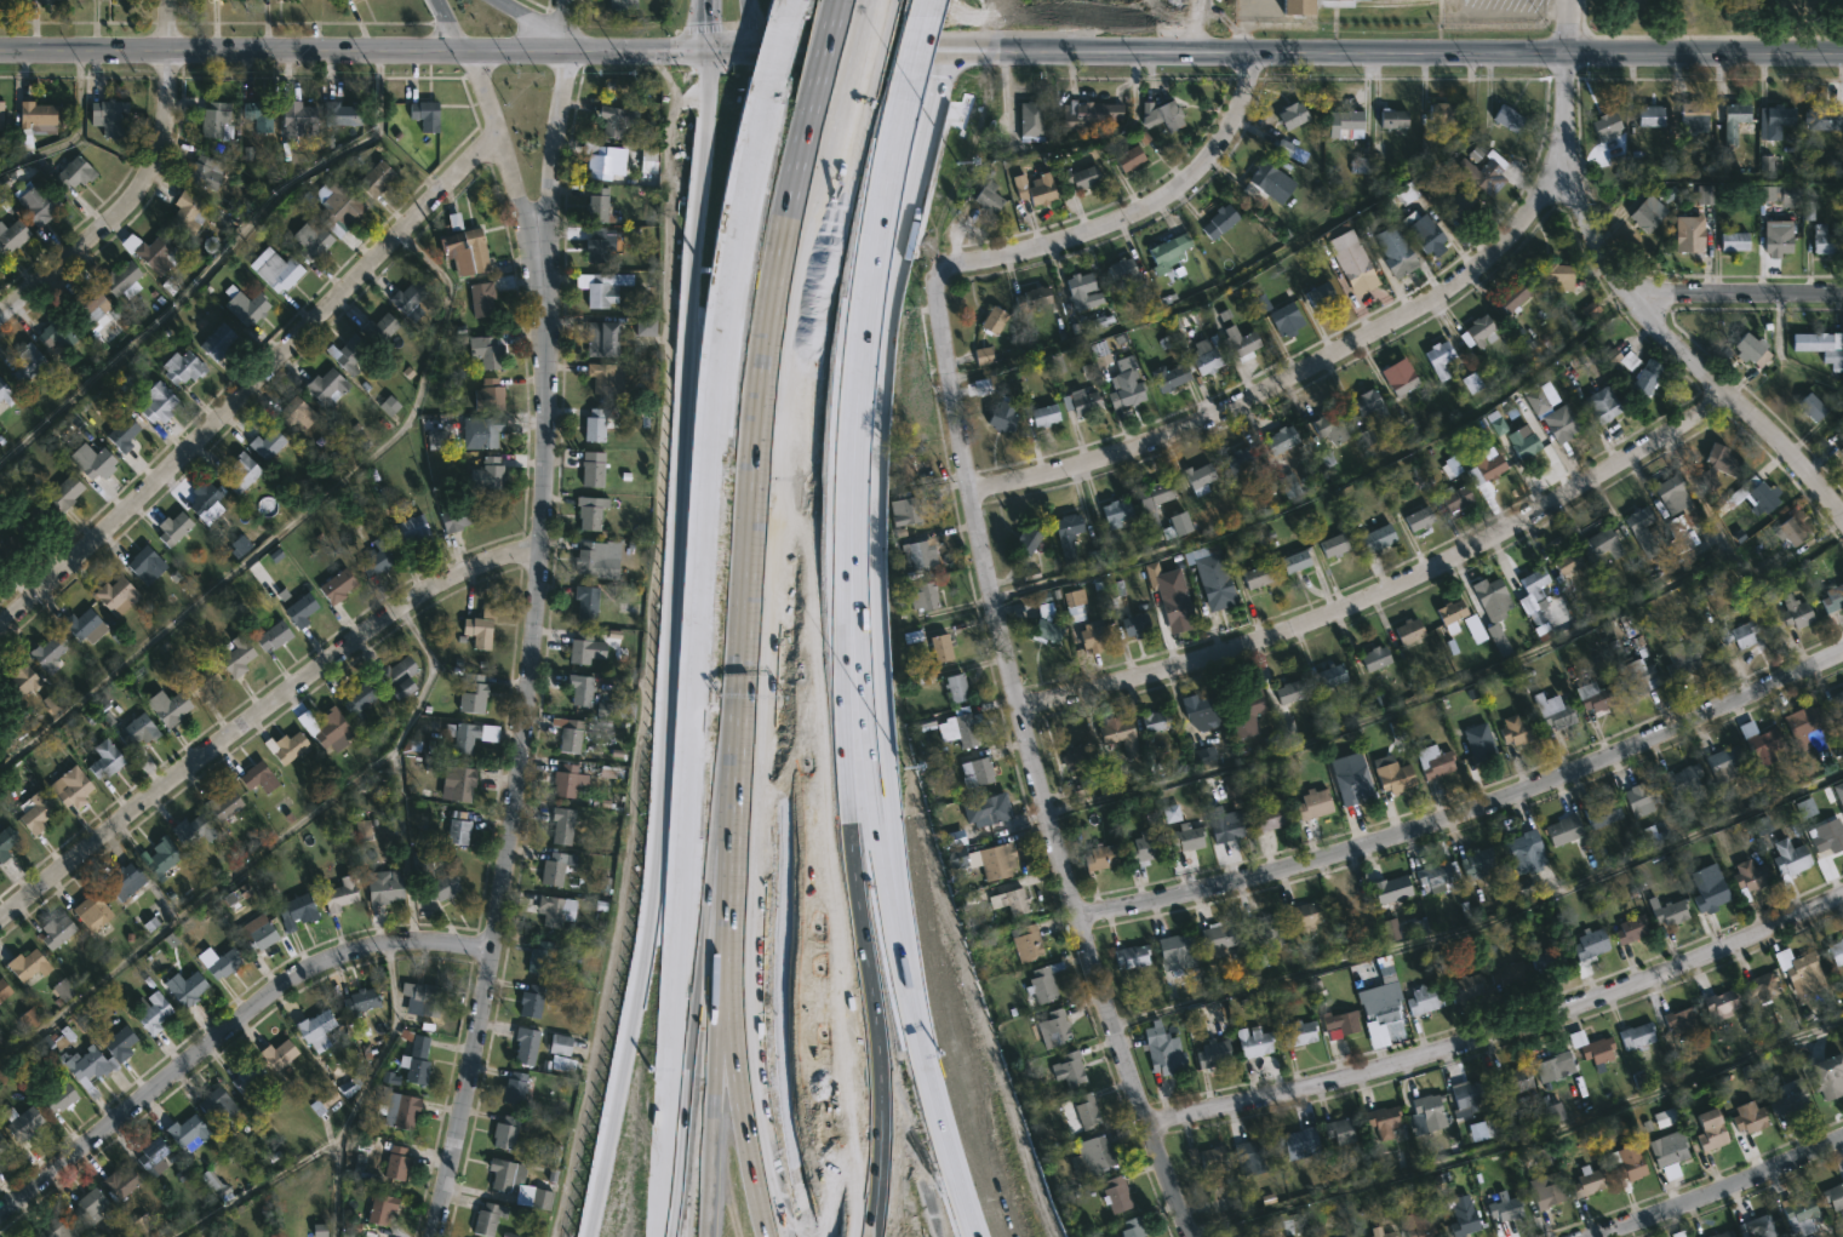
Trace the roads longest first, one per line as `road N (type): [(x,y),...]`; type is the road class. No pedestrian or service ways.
road 1 (residential): [(933,291),(1018,706),(1078,916),(1194,1236)]
road 2 (residential): [(545,288),(546,488),(510,842),(434,1236)]
road 3 (motorway): [(808,296),(777,489),(751,872),(754,1037),(789,1236)]
road 4 (motorway): [(923,1084),(878,617),(885,365),(905,240)]
road 5 (tertiary): [(705,47),(660,878)]
road 6 (residential): [(1842,656),(1619,755),(1404,834),(1218,888),(1078,916)]
road 7 (motorway): [(858,1236),(835,592),(838,512),(855,449)]
road 8 (residential): [(1733,395),(1535,516),(1380,594),(1175,669),(1018,706)]
road 9 (motorway): [(702,497),(691,569),(658,1236)]
road 10 (residential): [(1842,898),(1615,997),(1340,1081),(1147,1123)]
road 11 (residential): [(1563,142),(1541,206),(1442,293),(1231,410),(1098,462),(971,491)]
road 12 (residential): [(500,130),(84,554),(0,626)]
road 13 (residential): [(542,548),(485,562),(414,599),(0,923)]
road 14 (tertiary): [(1842,53),(1190,55)]
road 15 (motorway): [(923,1084),(870,772),(857,619),(855,449)]
road 16 (residential): [(1566,0),(1563,142),(1592,229),(1662,333),(1772,430),(1842,516)]
road 17 (residential): [(493,947),(391,943),(302,972),(0,1213)]
road 18 (motorway): [(845,1236),(842,1060),(799,726)]
road 19 (tertiary): [(465,51),(0,52)]
road 20 (residential): [(1250,52),(1243,101),(1213,159),(1179,191),(1127,221),(1043,248),(955,260),(935,276),(933,291)]
road 21 (motorway): [(799,726),(790,492),(808,296)]
road 22 (motorway): [(765,110),(722,299),(702,497)]
road 23 (residential): [(168,0),(164,143),(148,173),(122,210),(0,316)]
road 24 (motorway): [(702,497),(717,864)]
road 25 (tertiary): [(660,878),(594,1236)]
road 26 (residential): [(570,0),(545,288)]
road 27 (residential): [(1842,1140),(1709,1199),(1596,1236)]
road 28 (residential): [(465,51),(516,174),(545,288)]
road 29 (tertiary): [(950,51),(705,47)]
road 30 (tertiary): [(705,47),(465,51)]
road 31 (tertiary): [(1190,55),(950,51)]
road 32 (motorway): [(717,864),(714,1092)]
road 33 (residential): [(1842,293),(1627,291)]
road 34 (motorway): [(863,320),(898,111)]
road 35 (motorway): [(851,122),(808,296)]
road 36 (motorway): [(966,1236),(923,1084)]
road 37 (motorway): [(714,1092),(733,1236)]
road 38 (motorway): [(855,449),(863,320)]
road 39 (motorway): [(905,240),(934,116)]

